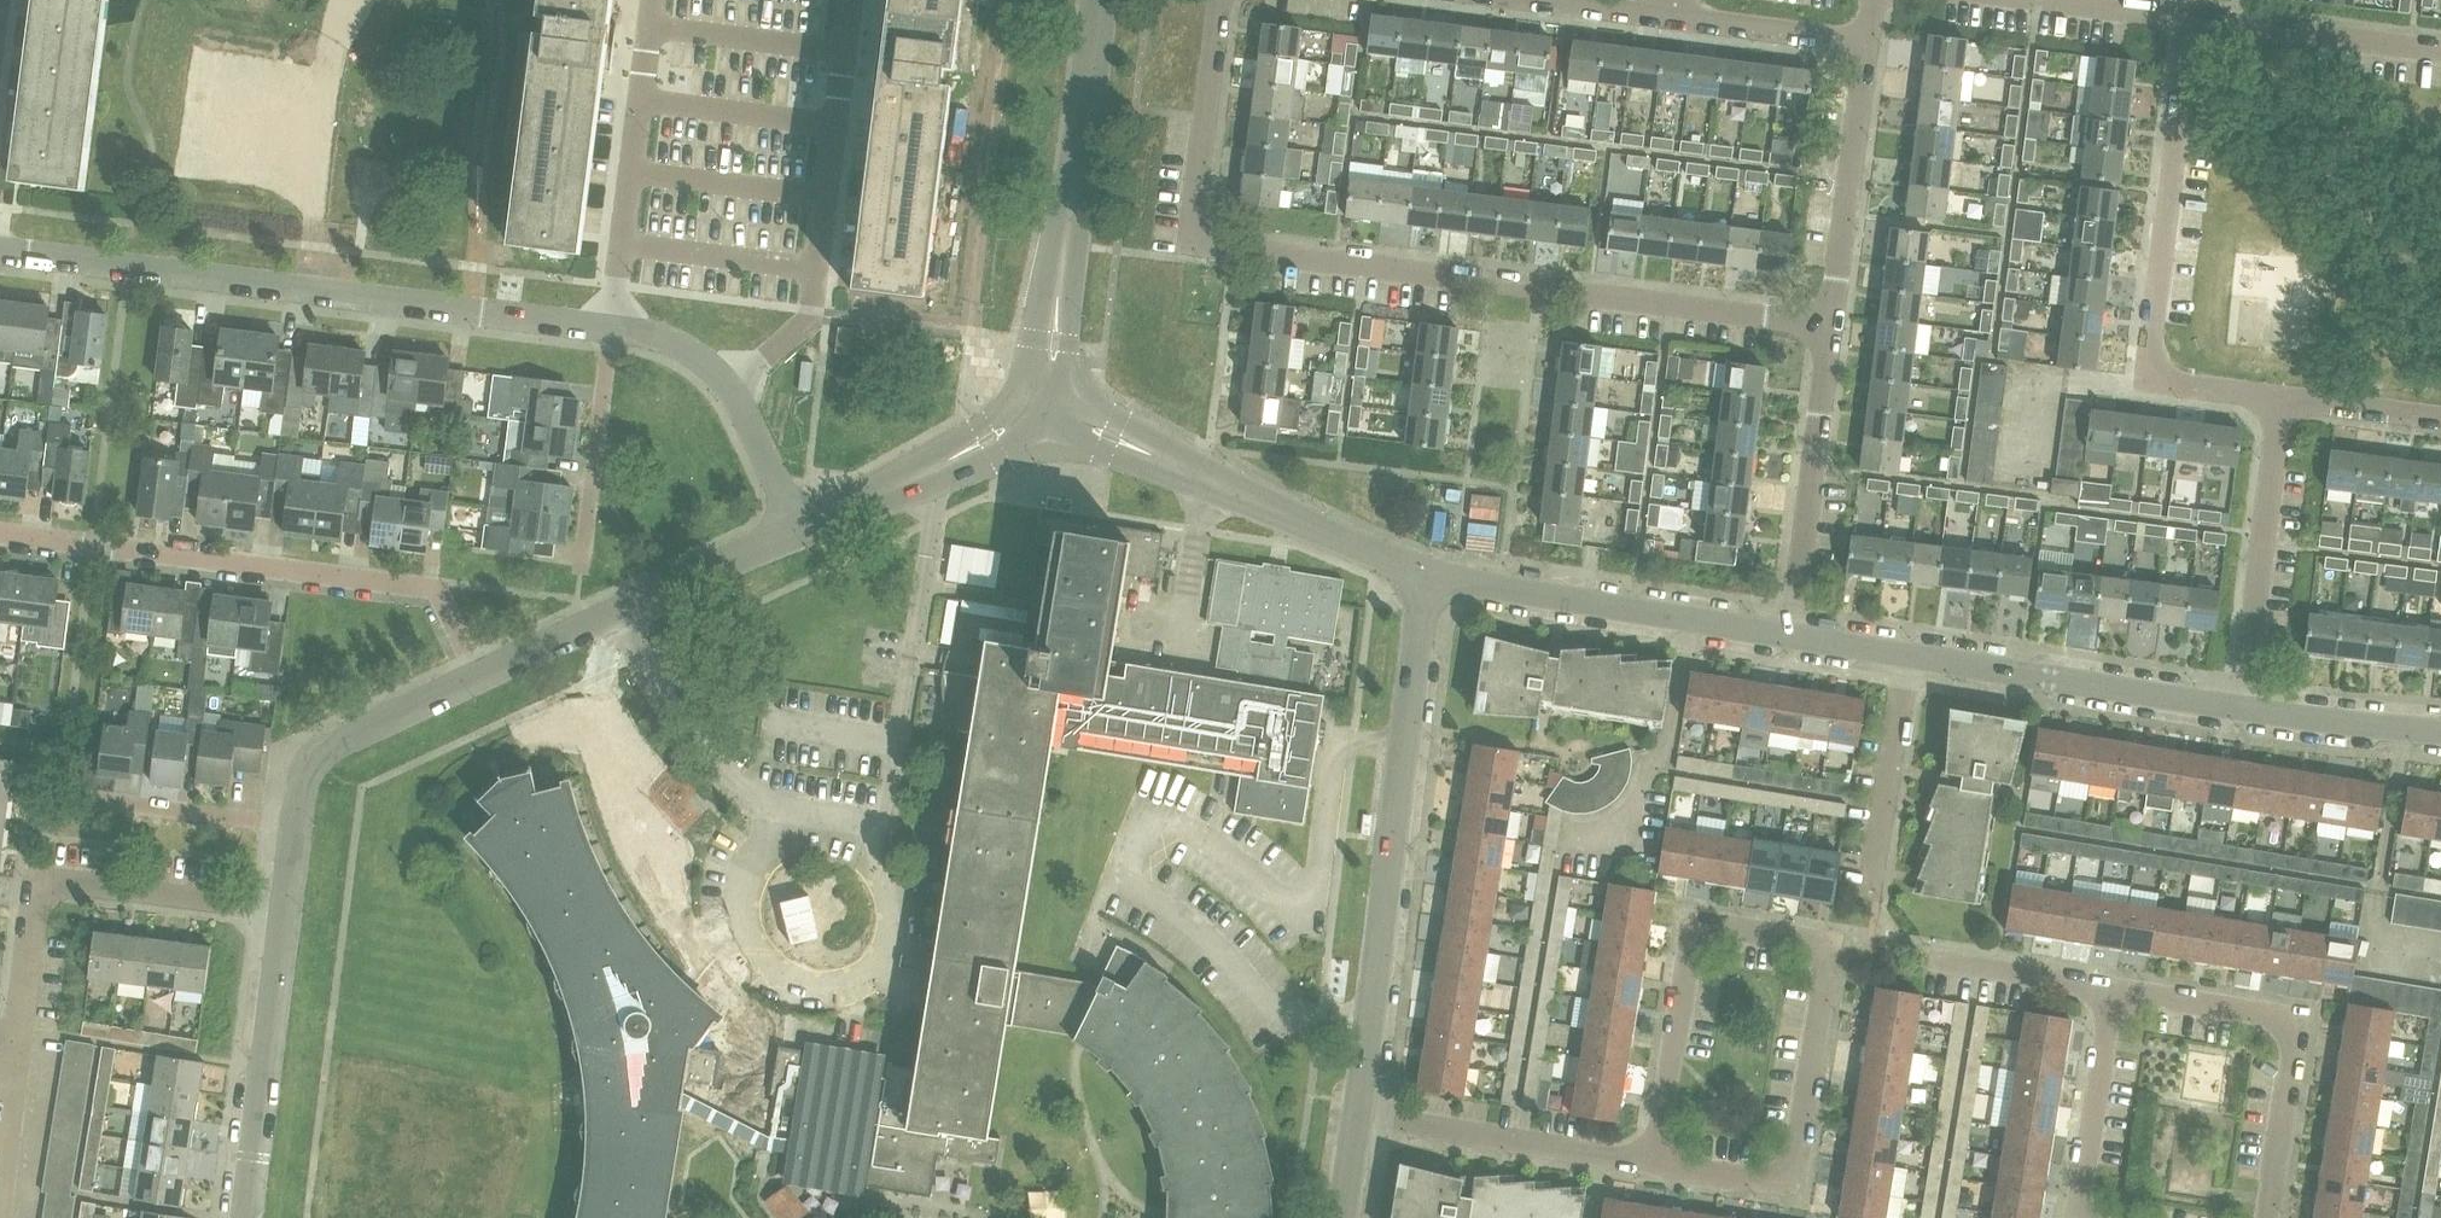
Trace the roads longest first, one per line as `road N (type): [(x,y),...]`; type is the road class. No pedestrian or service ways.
road 1 (residential): [(1230,0),(1198,242),(1824,324)]
road 2 (residential): [(1658,1165),(1699,939),(1728,931),(1836,949),(1800,1157),(1785,1176),(1760,1179)]
road 3 (residential): [(615,335),(0,255)]
road 4 (residential): [(2080,1217),(2115,997),(2299,1028),(2270,1200)]
road 5 (residential): [(1357,1119),(1427,576)]
road 6 (residential): [(481,681),(439,590),(0,535)]
road 7 (residential): [(2190,21),(2145,382),(2279,398)]
road 8 (residential): [(2236,711),(1785,640)]
road 9 (residential): [(728,389),(812,312),(851,0)]
road 10 (residential): [(1427,576),(1047,397)]
road 11 (residential): [(24,1056),(48,885),(286,916)]
road 12 (residential): [(1047,397),(1104,0)]
road 13 (residential): [(1785,640),(1427,576)]
road 14 (residential): [(481,681),(796,536)]
road 15 (residential): [(659,0),(615,335)]
road 16 (residential): [(1785,640),(1824,324)]
road 17 (residential): [(2236,711),(2279,398)]
road 18 (residential): [(1658,1165),(1357,1119)]
road 19 (residential): [(246,1217),(286,916)]
road 20 (residential): [(796,536),(1018,430),(1047,397)]
road 21 (residential): [(1824,324),(1859,40)]
road 22 (residential): [(298,830),(307,781),(340,746),(481,681)]
road 23 (residential): [(2440,53),(2190,21)]
road 24 (residential): [(582,561),(615,335)]
road 25 (residential): [(2440,738),(2236,711)]
road 26 (residential): [(298,830),(105,804)]
road 27 (residential): [(1859,40),(1675,16)]
road 28 (residential): [(2026,0),(2190,21)]
road 29 (residential): [(2279,398),(2440,418)]
road 30 (residential): [(796,536),(728,389)]
road 31 (residential): [(0,1208),(24,1056)]
road 32 (residential): [(728,389),(671,349),(615,335)]
road 33 (residential): [(1675,16),(1551,0)]

